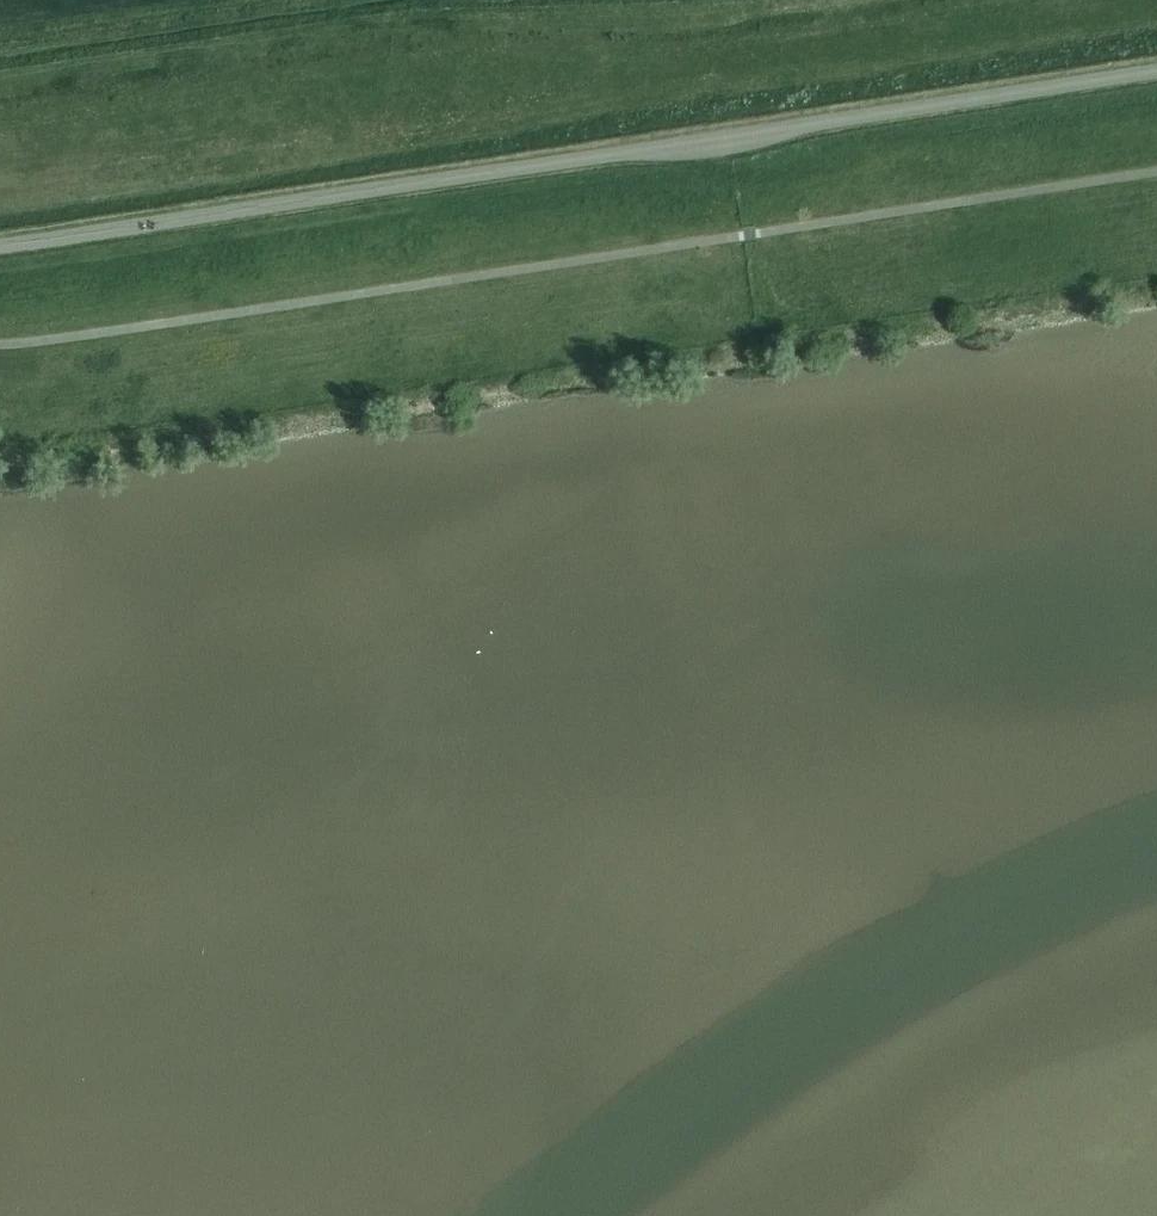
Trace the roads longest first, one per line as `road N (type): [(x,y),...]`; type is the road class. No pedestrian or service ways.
road 1 (unclassified): [(0,245),(1156,68)]

